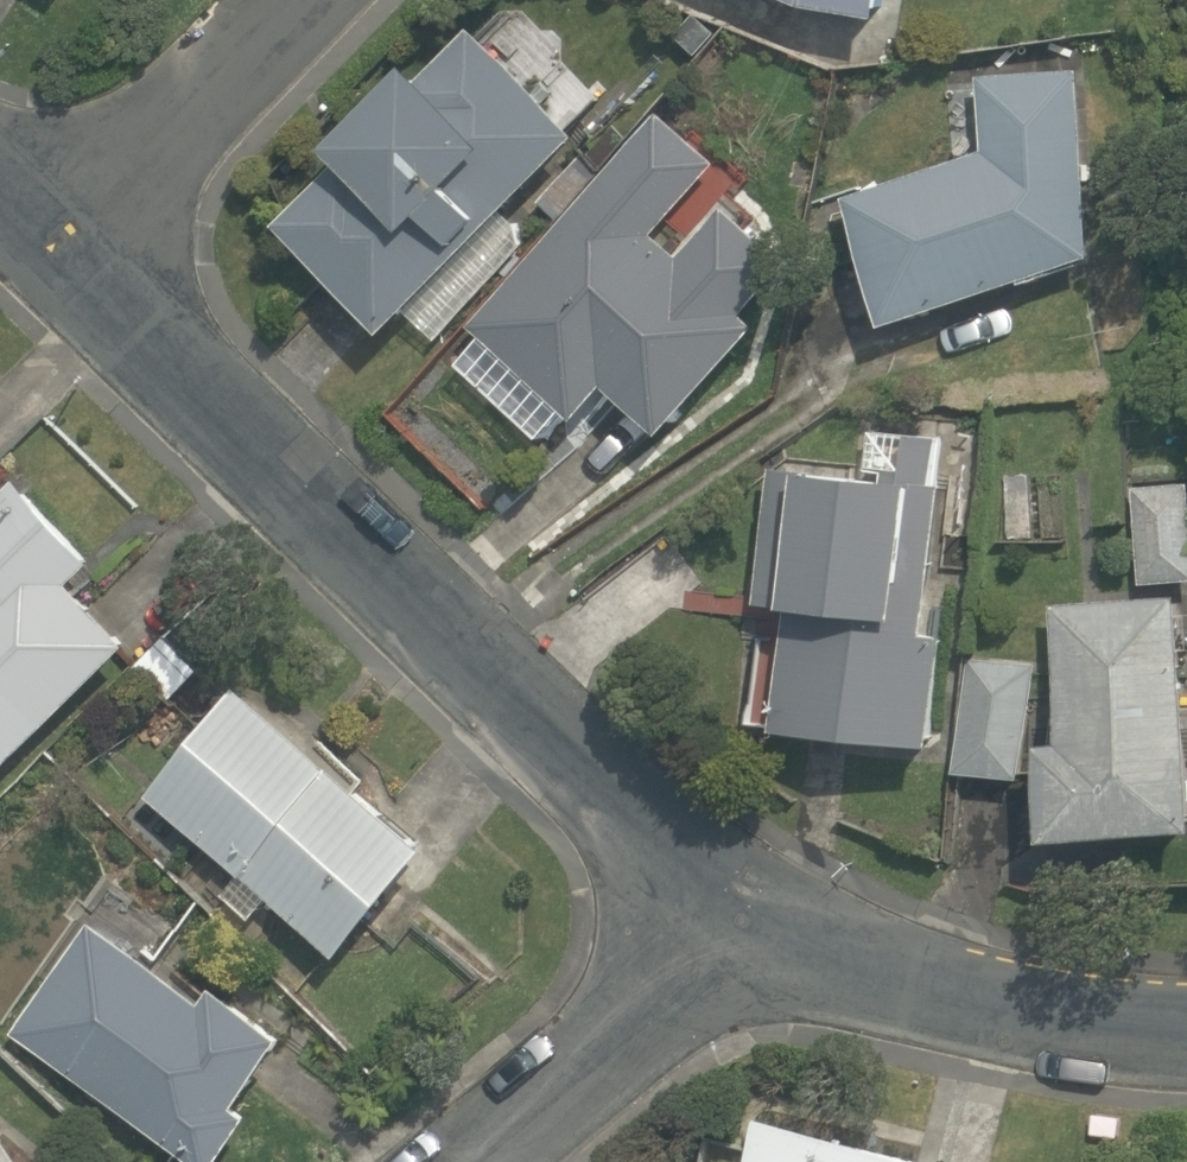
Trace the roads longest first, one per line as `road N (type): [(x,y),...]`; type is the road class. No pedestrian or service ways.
road 1 (residential): [(56,251),(742,920)]
road 2 (residential): [(742,920),(1005,1010),(1186,1021)]
road 3 (residential): [(461,1161),(742,920)]
road 4 (residential): [(302,0),(56,251)]

